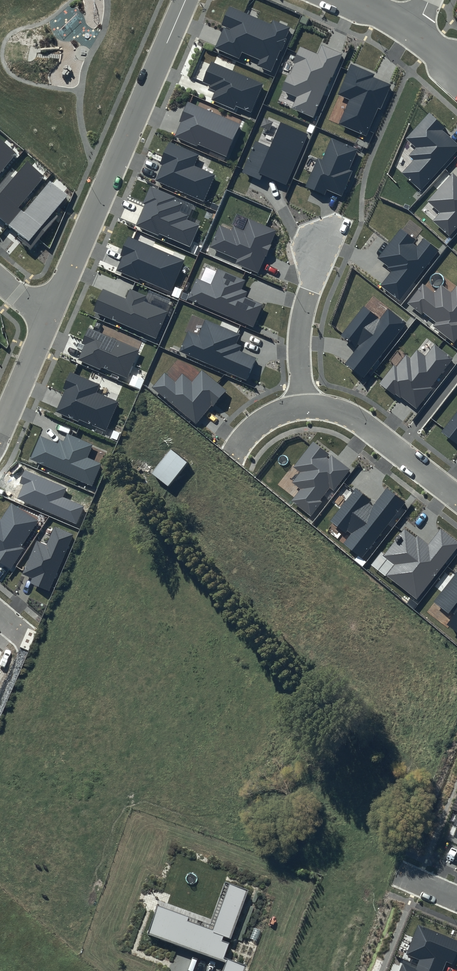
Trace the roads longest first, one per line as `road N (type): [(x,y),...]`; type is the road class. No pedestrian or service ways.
road 1 (unknown): [(28,640),(234,792),(397,873)]
road 2 (residential): [(185,0),(51,313)]
road 3 (unknown): [(232,457),(160,626),(105,703)]
road 4 (residential): [(304,407),(362,422),(456,497)]
road 5 (residential): [(323,241),(299,335),(304,407)]
road 6 (residential): [(51,313),(0,434)]

